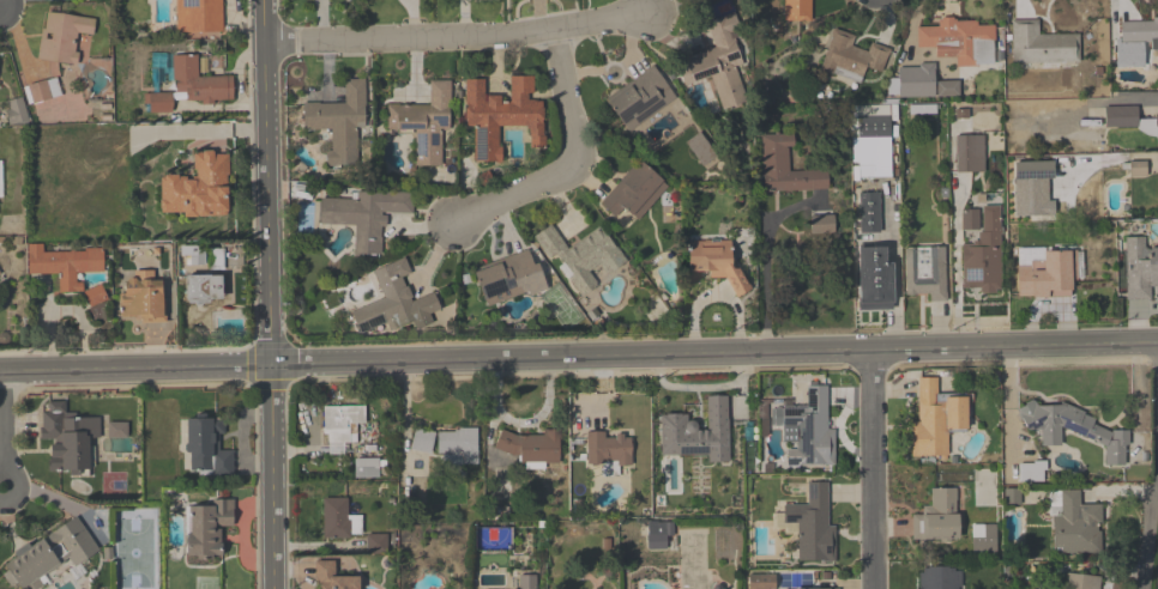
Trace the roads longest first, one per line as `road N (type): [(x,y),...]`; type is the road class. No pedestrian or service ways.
road 1 (tertiary): [(0,374),(1157,341)]
road 2 (tertiary): [(264,0),(274,588)]
road 3 (residential): [(265,44),(499,36),(656,13)]
road 4 (residential): [(557,30),(580,157),(554,186),(458,221)]
road 5 (residential): [(871,350),(873,588)]
road 6 (residential): [(5,496),(4,374)]

